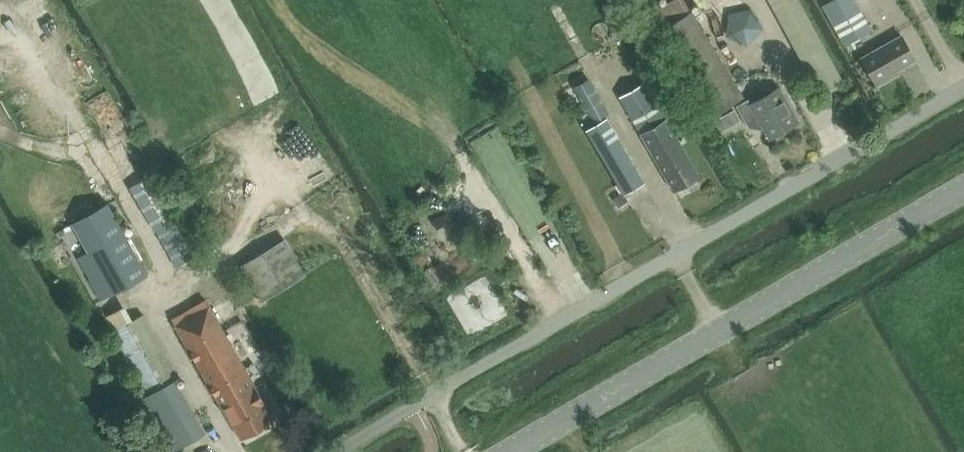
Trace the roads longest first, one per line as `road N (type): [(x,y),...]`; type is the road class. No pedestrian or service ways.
road 1 (unclassified): [(334,451),(963,87)]
road 2 (tertiary): [(963,189),(511,451)]
road 3 (track): [(161,295),(287,221),(343,241),(464,451)]
road 4 (track): [(0,131),(84,156),(123,194),(162,269),(161,322)]
road 5 (track): [(626,282),(522,76)]
road 6 (track): [(446,134),(563,319)]
road 7 (track): [(675,254),(744,376)]

